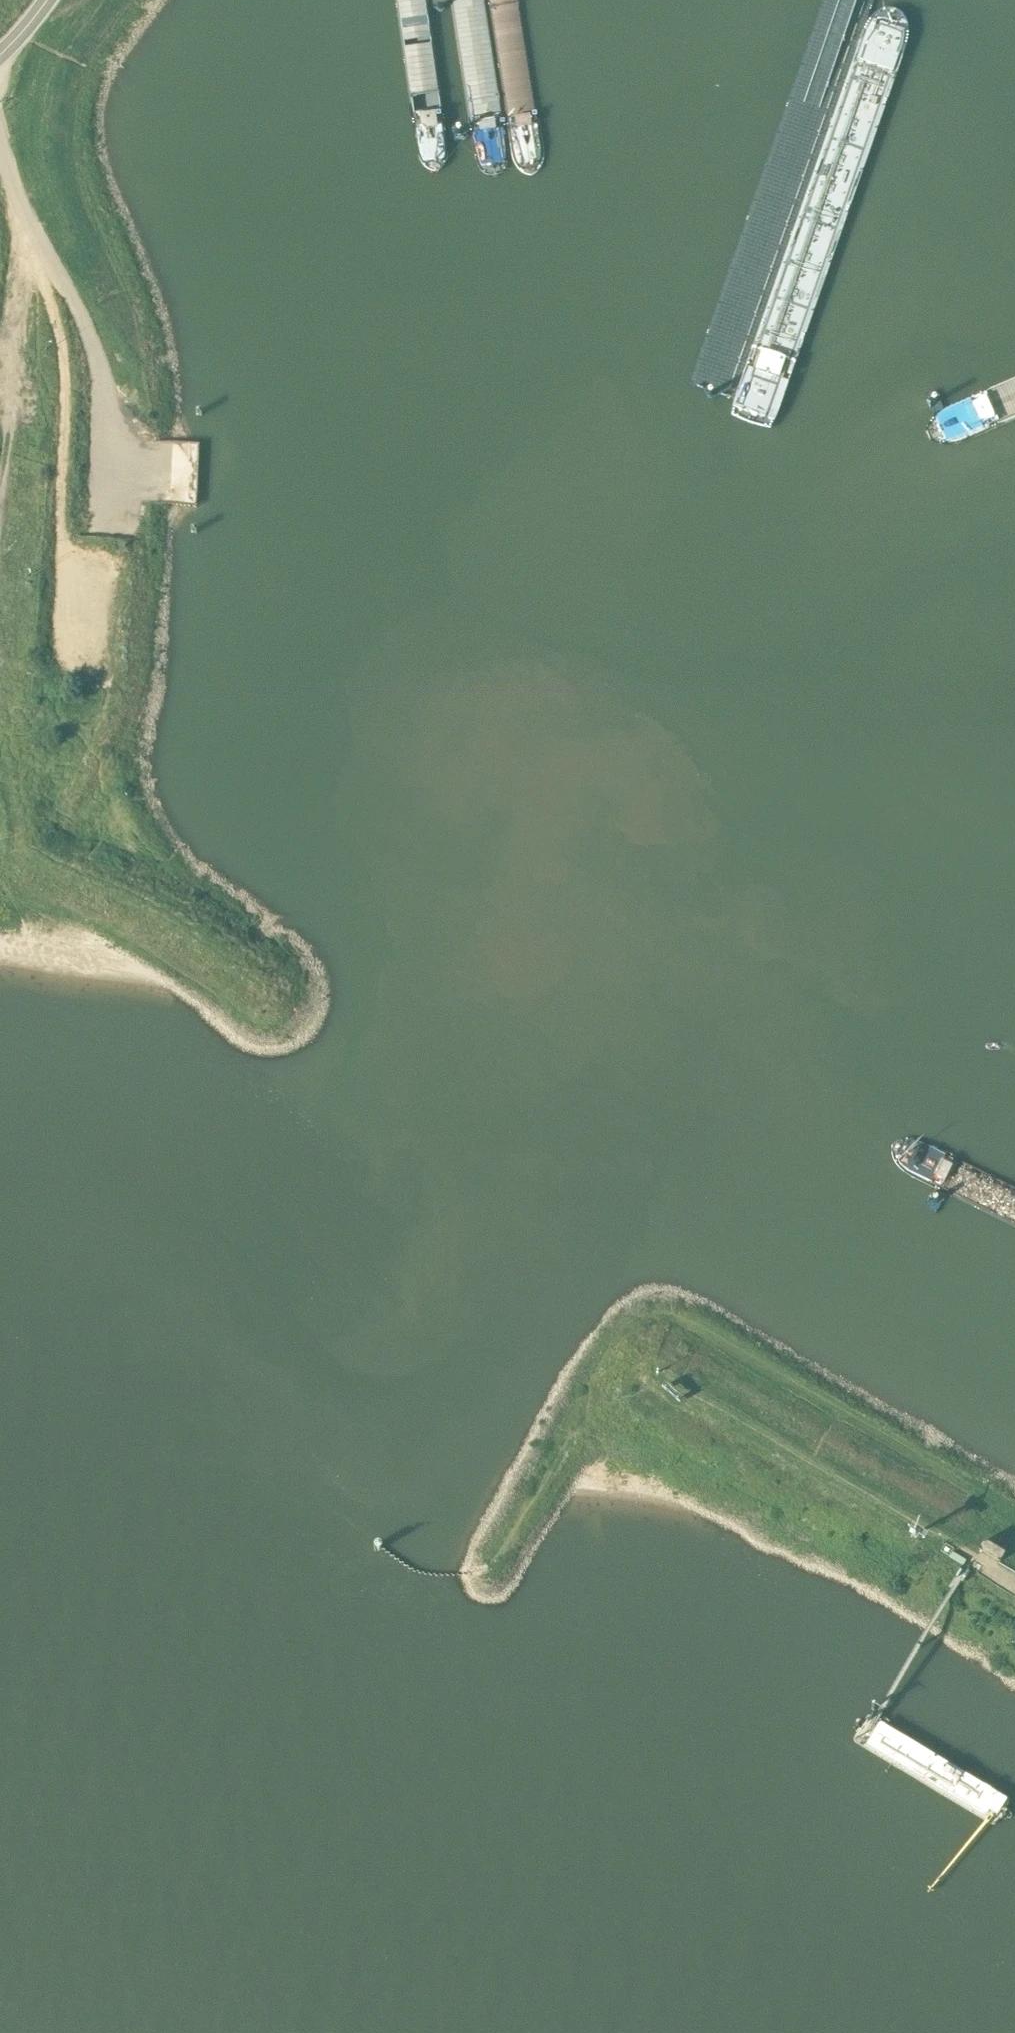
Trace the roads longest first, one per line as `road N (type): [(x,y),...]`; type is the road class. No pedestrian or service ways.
road 1 (track): [(515,1531),(615,1339),(630,1322),(667,1316),(691,1321),(1014,1516)]
road 2 (track): [(39,240),(0,497)]

